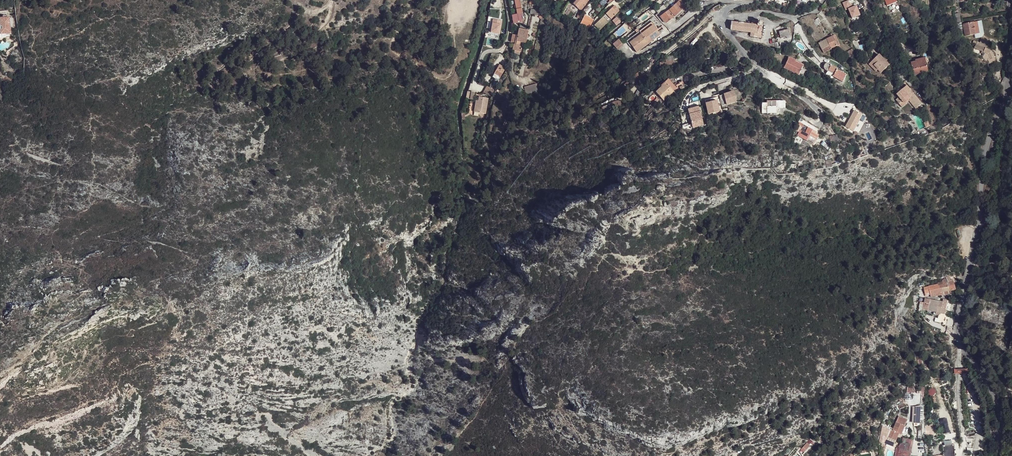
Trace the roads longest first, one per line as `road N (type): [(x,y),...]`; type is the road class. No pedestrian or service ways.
road 1 (residential): [(1009,0),(1005,94),(988,144),(957,333),(997,404),(999,455)]

